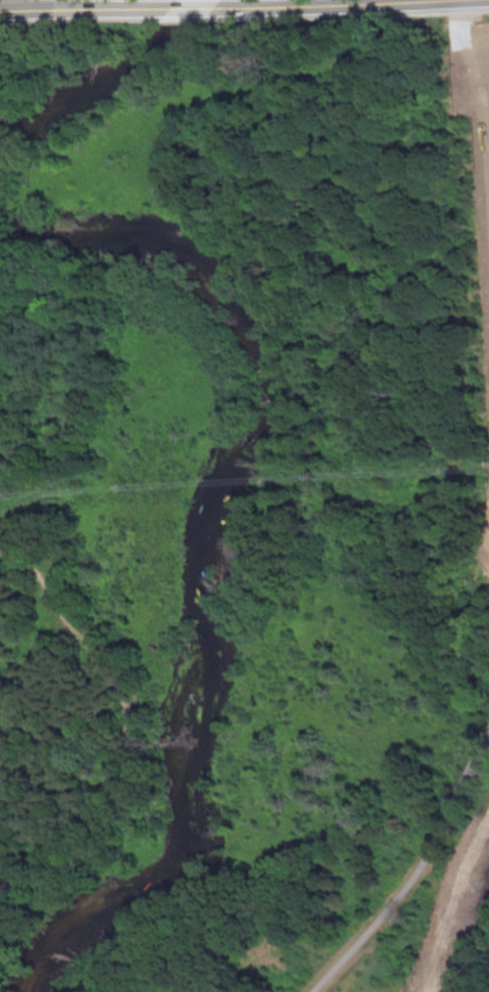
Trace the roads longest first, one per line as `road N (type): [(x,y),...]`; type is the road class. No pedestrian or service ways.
road 1 (tertiary): [(220,7),(443,0)]
road 2 (tertiary): [(0,11),(161,8)]

